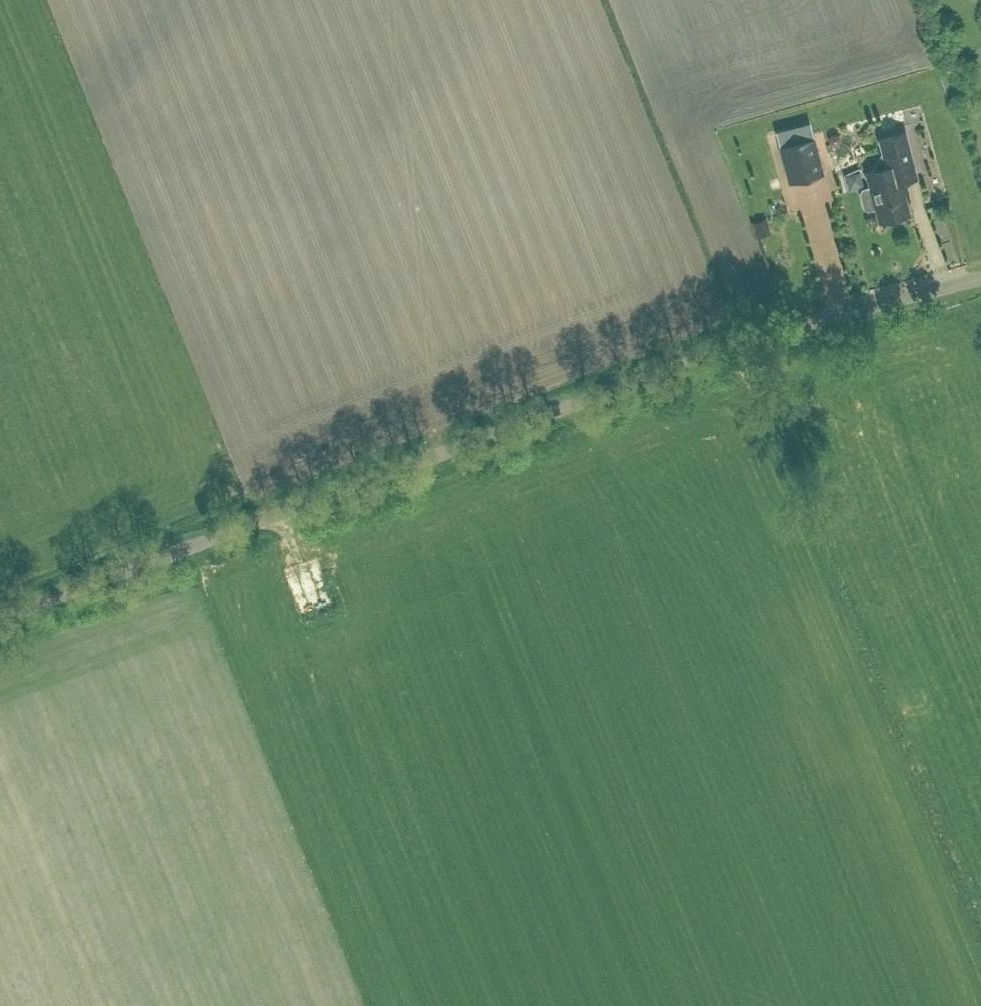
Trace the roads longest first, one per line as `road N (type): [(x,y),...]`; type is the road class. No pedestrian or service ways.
road 1 (unclassified): [(0,615),(729,343),(980,275)]

